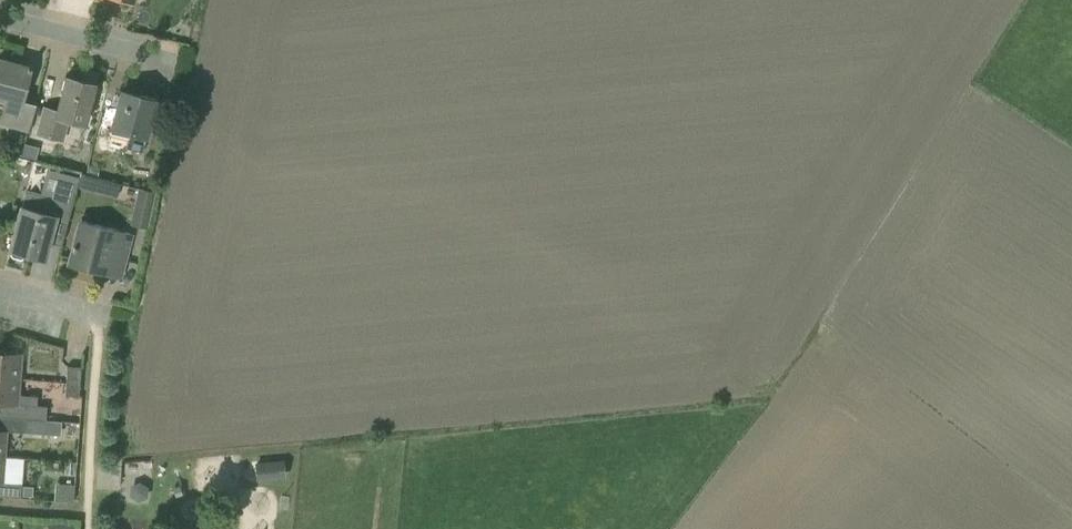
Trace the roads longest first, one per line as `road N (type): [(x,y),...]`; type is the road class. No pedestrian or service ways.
road 1 (track): [(99,314),(89,528)]
road 2 (residential): [(155,53),(0,16)]

